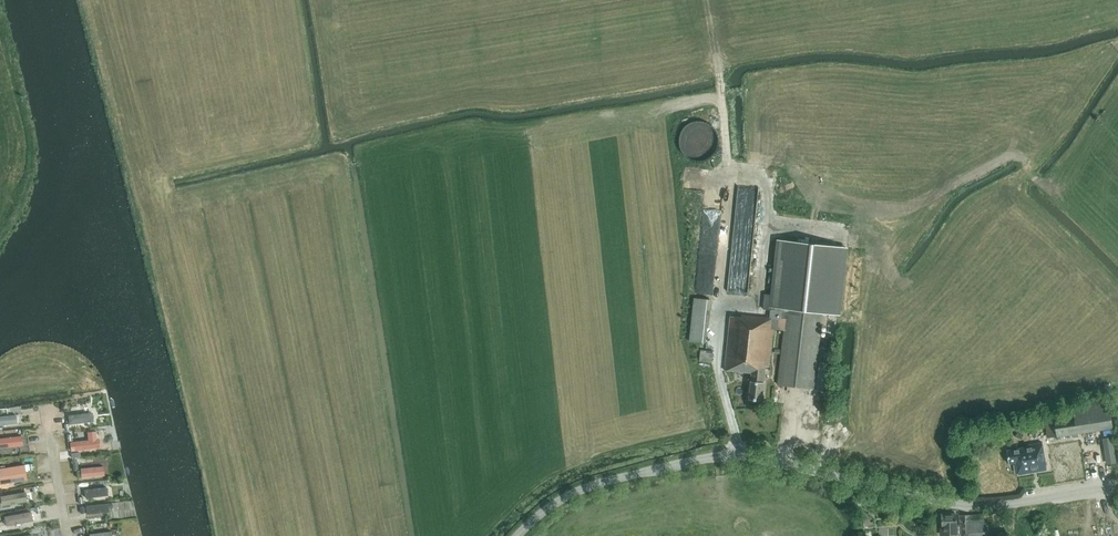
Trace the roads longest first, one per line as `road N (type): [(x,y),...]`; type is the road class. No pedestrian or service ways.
road 1 (unclassified): [(516,535),(573,493),(723,456),(971,505),(1117,488)]
road 2 (track): [(726,302),(755,305),(769,177),(727,173),(719,73)]

